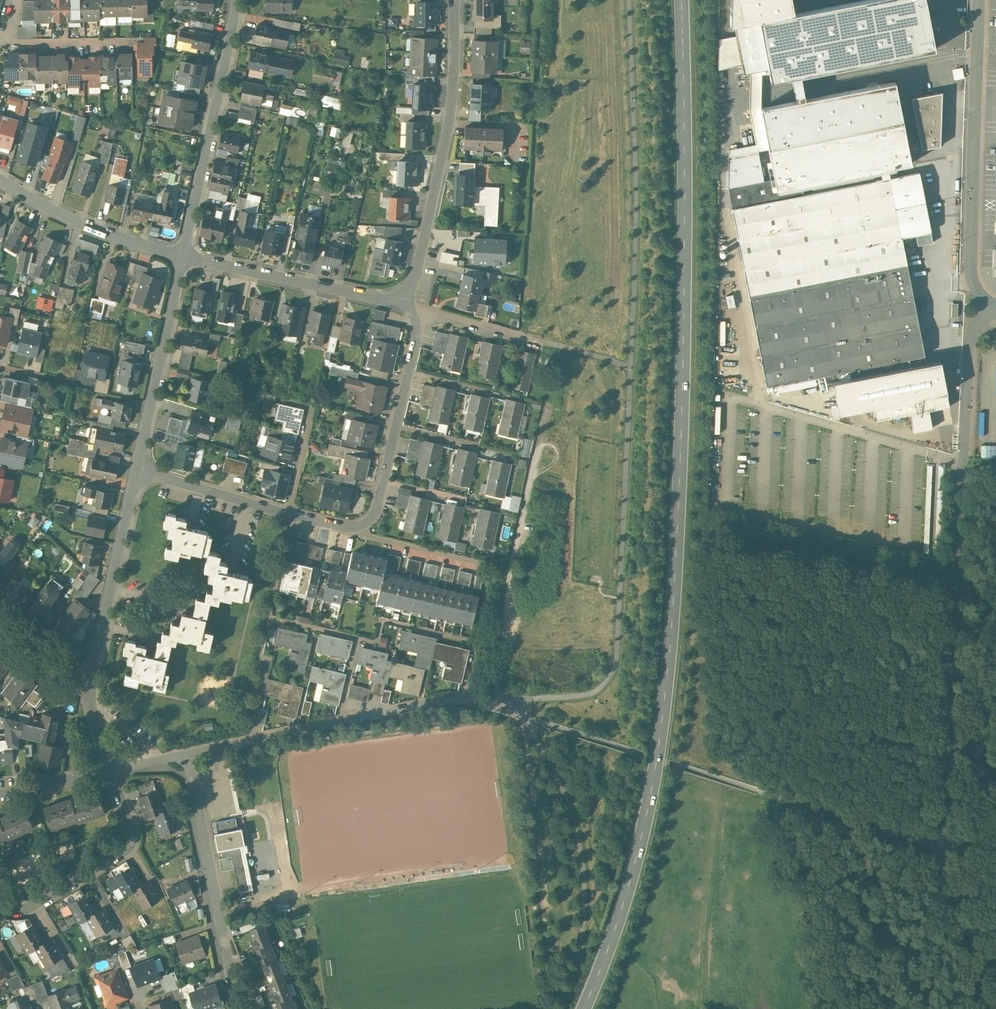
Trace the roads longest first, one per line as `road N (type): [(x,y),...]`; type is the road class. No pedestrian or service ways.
road 1 (secondary): [(581,1008),(631,875),(663,715),(679,487),(681,0)]
road 2 (residential): [(991,306),(970,339),(941,846)]
road 3 (residential): [(137,470),(334,526),(367,522),(377,507),(421,310)]
road 4 (residential): [(941,846),(520,716)]
road 5 (residential): [(407,307),(450,117),(459,0)]
road 6 (residential): [(978,0),(971,265),(991,306)]
road 7 (residential): [(475,700),(445,700),(188,754)]
road 8 (residential): [(188,754),(248,1008)]
road 9 (residential): [(234,0),(183,255)]
road 10 (residential): [(407,307),(183,255)]
road 11 (residential): [(137,470),(87,693)]
road 12 (residential): [(111,769),(133,826),(125,848),(31,903),(0,900)]
road 13 (residential): [(183,255),(137,470)]
road 14 (residential): [(183,255),(67,217),(0,180)]
road 15 (residential): [(941,846),(993,1008)]
road 16 (residential): [(1,41),(130,40)]
road 17 (residential): [(541,341),(421,310)]

